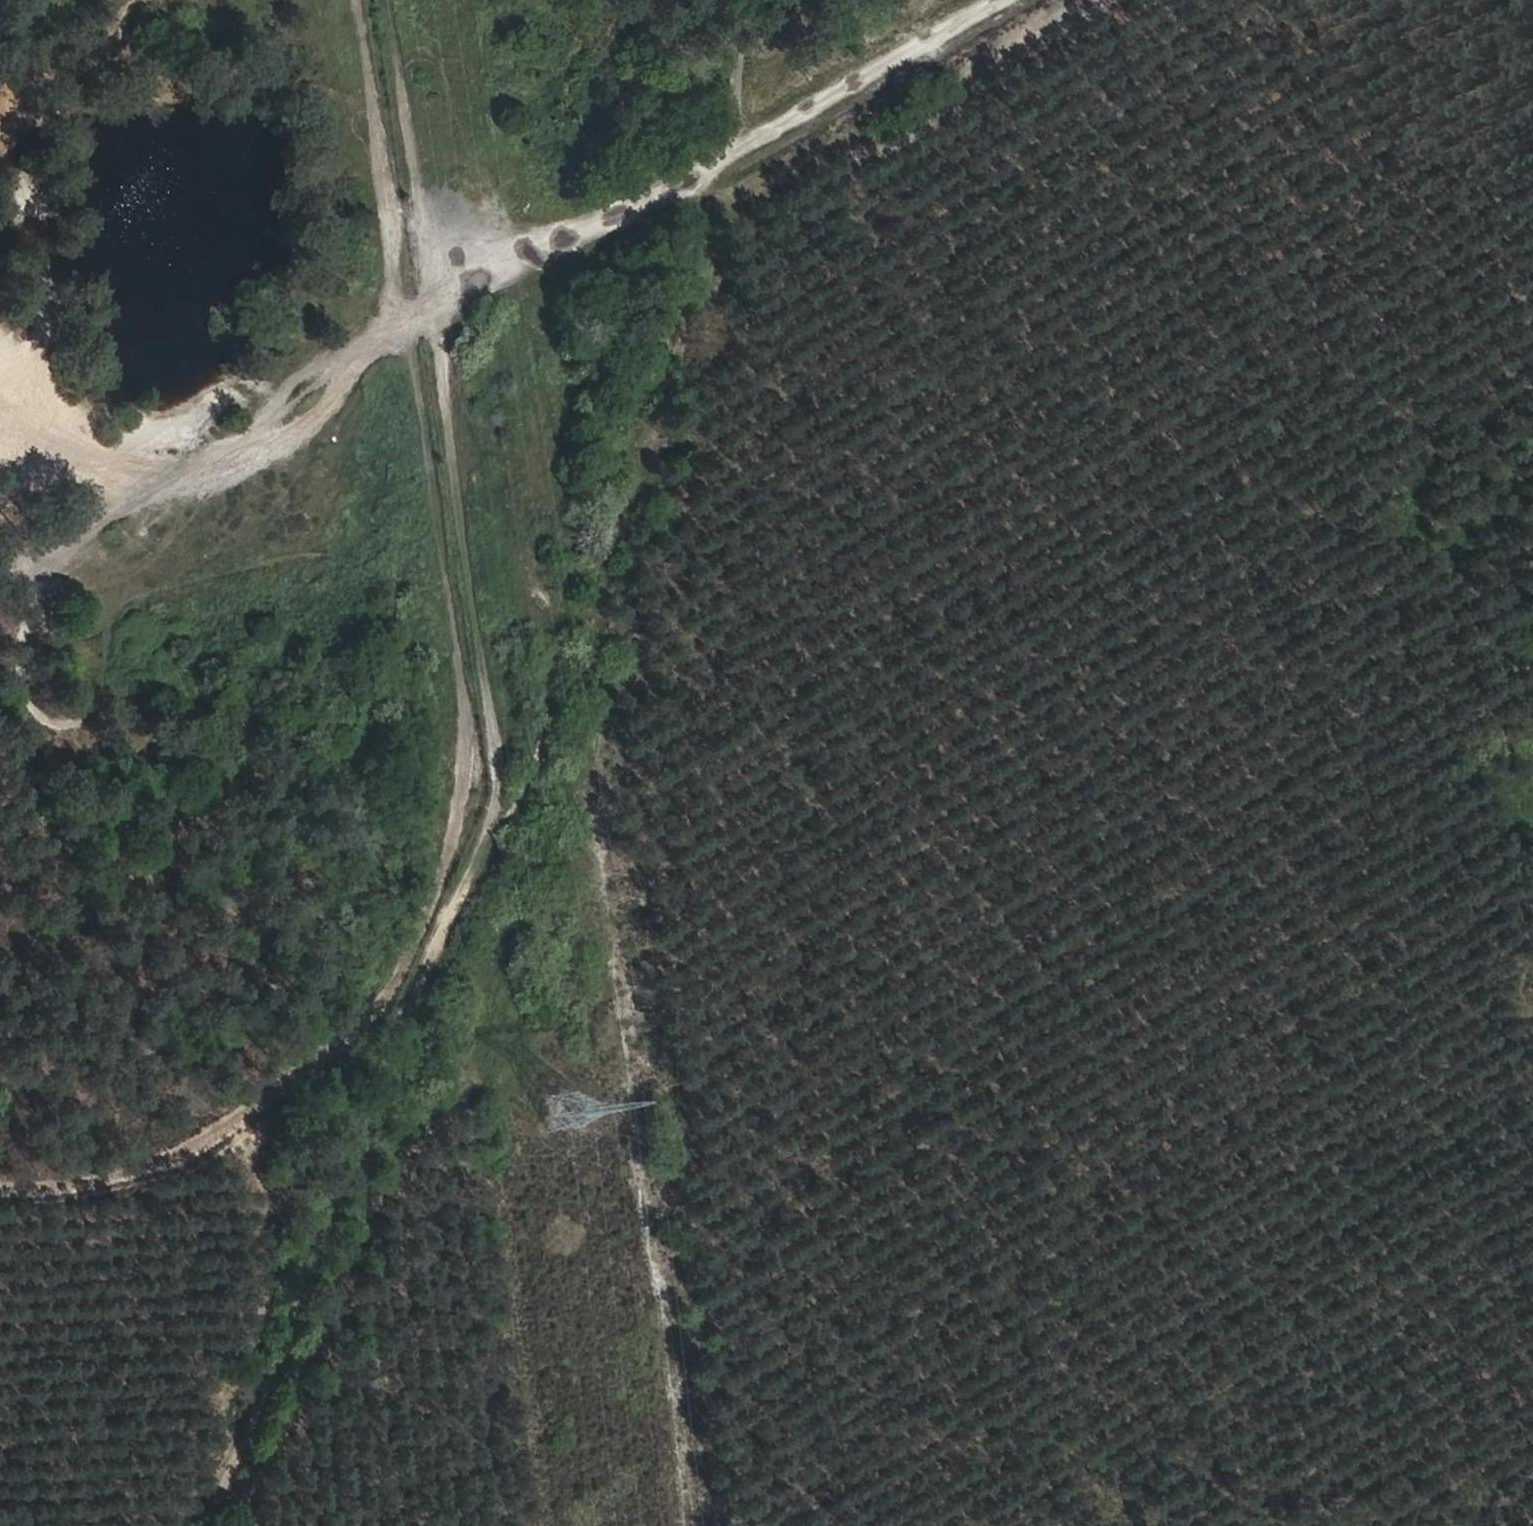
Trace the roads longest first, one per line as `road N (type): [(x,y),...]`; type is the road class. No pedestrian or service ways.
road 1 (track): [(761,0),(704,247),(542,556),(550,738),(433,969),(207,1525)]
road 2 (track): [(0,571),(1012,0)]

